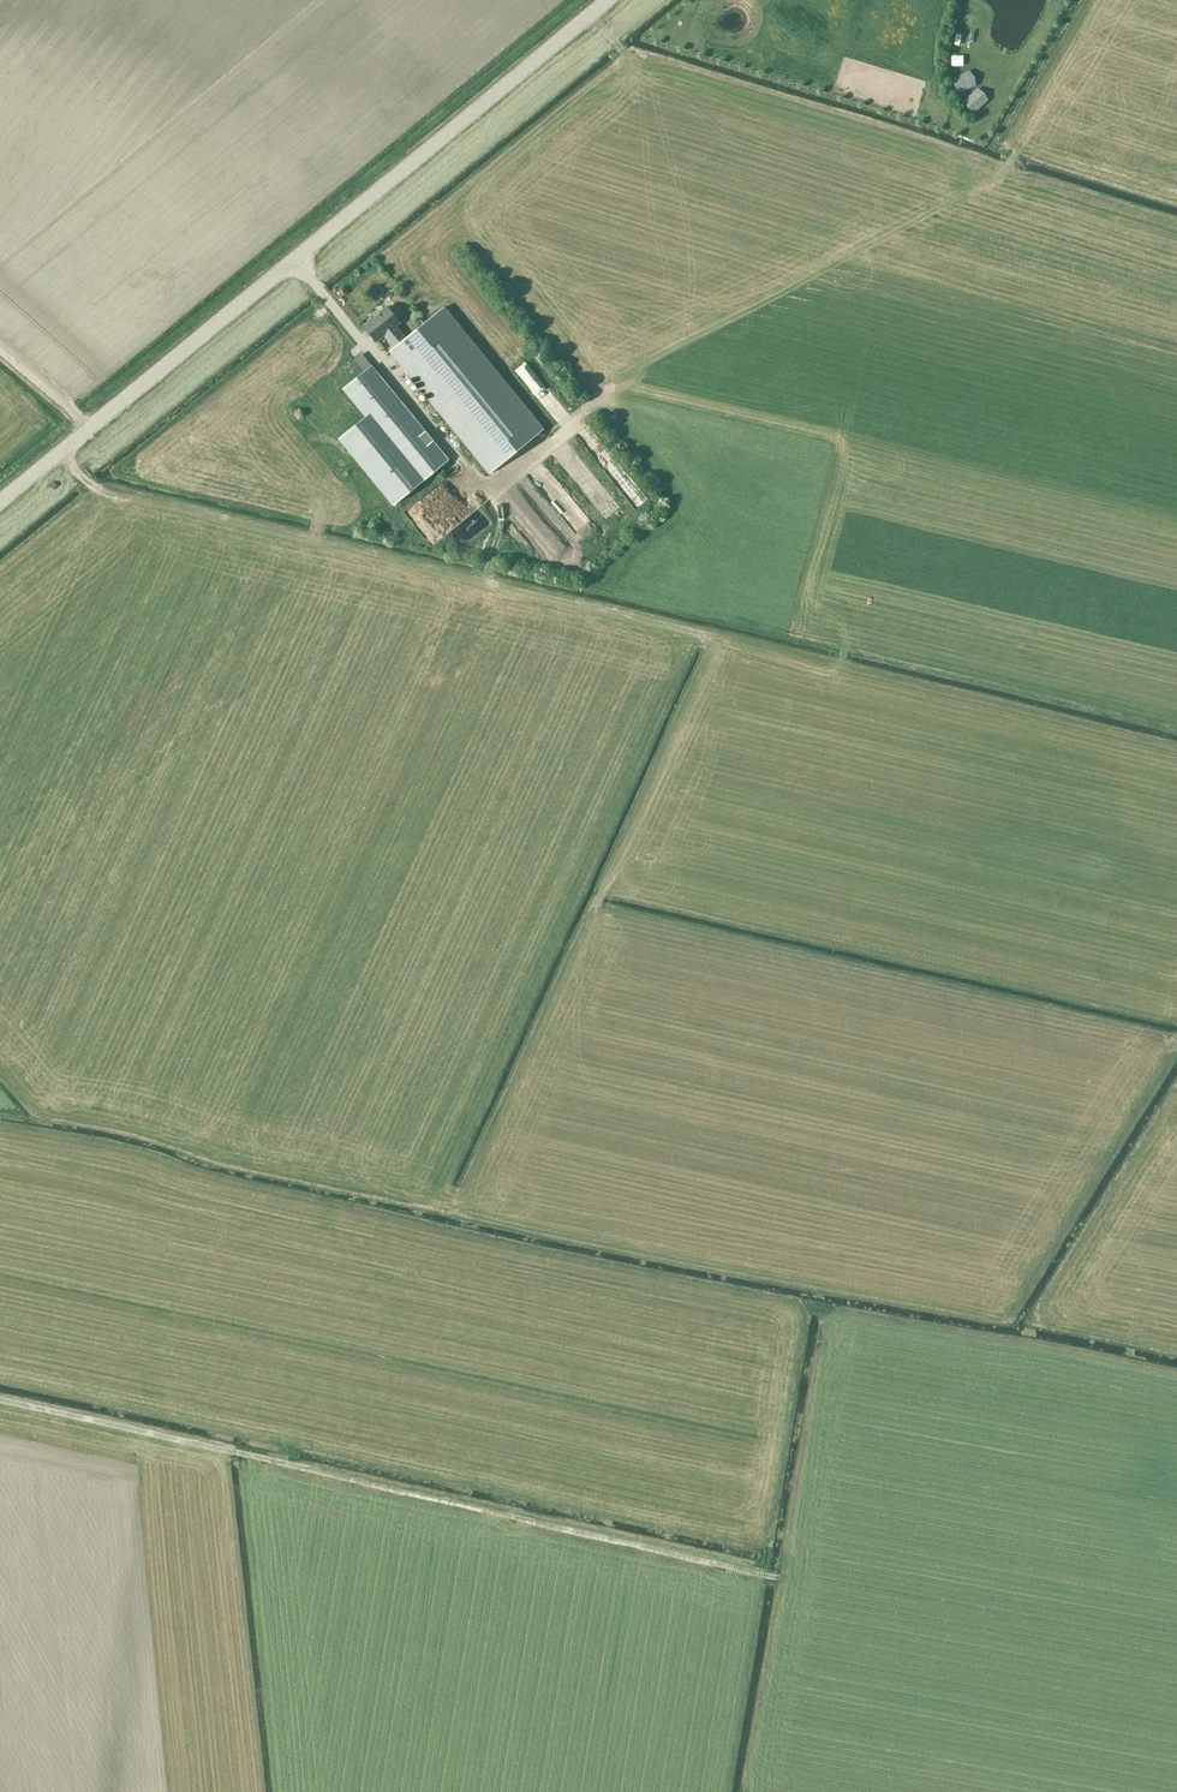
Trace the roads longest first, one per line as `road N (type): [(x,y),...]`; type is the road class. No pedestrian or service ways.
road 1 (tertiary): [(0,502),(608,0)]

